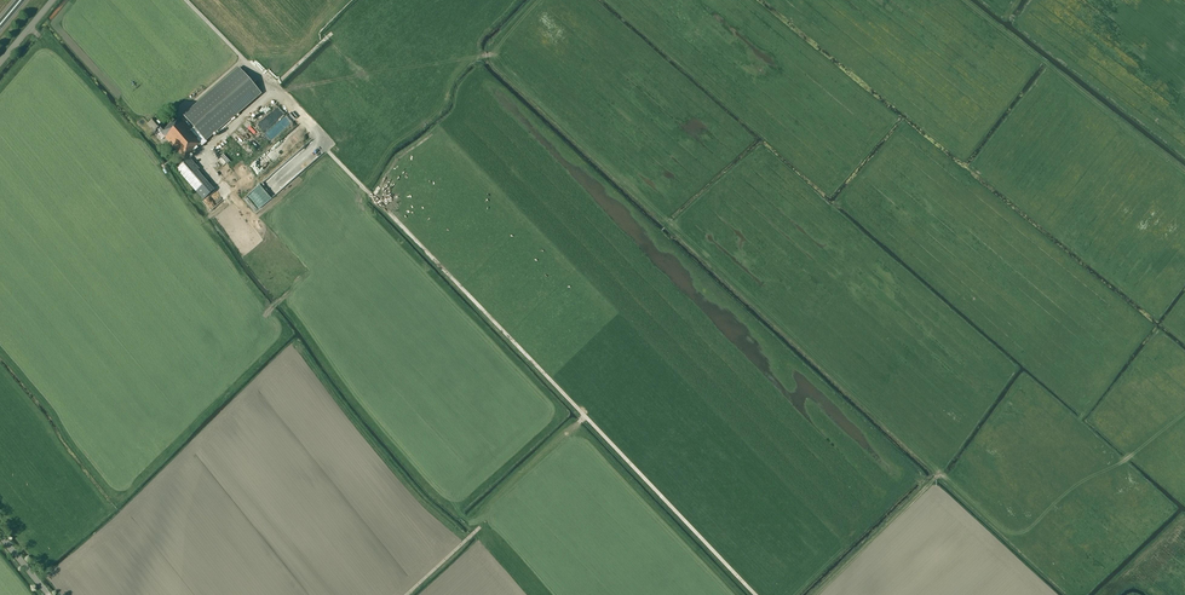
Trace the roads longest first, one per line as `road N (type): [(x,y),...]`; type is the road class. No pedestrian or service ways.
road 1 (track): [(273,92),(756,594)]
road 2 (track): [(537,0),(491,57),(333,32)]

